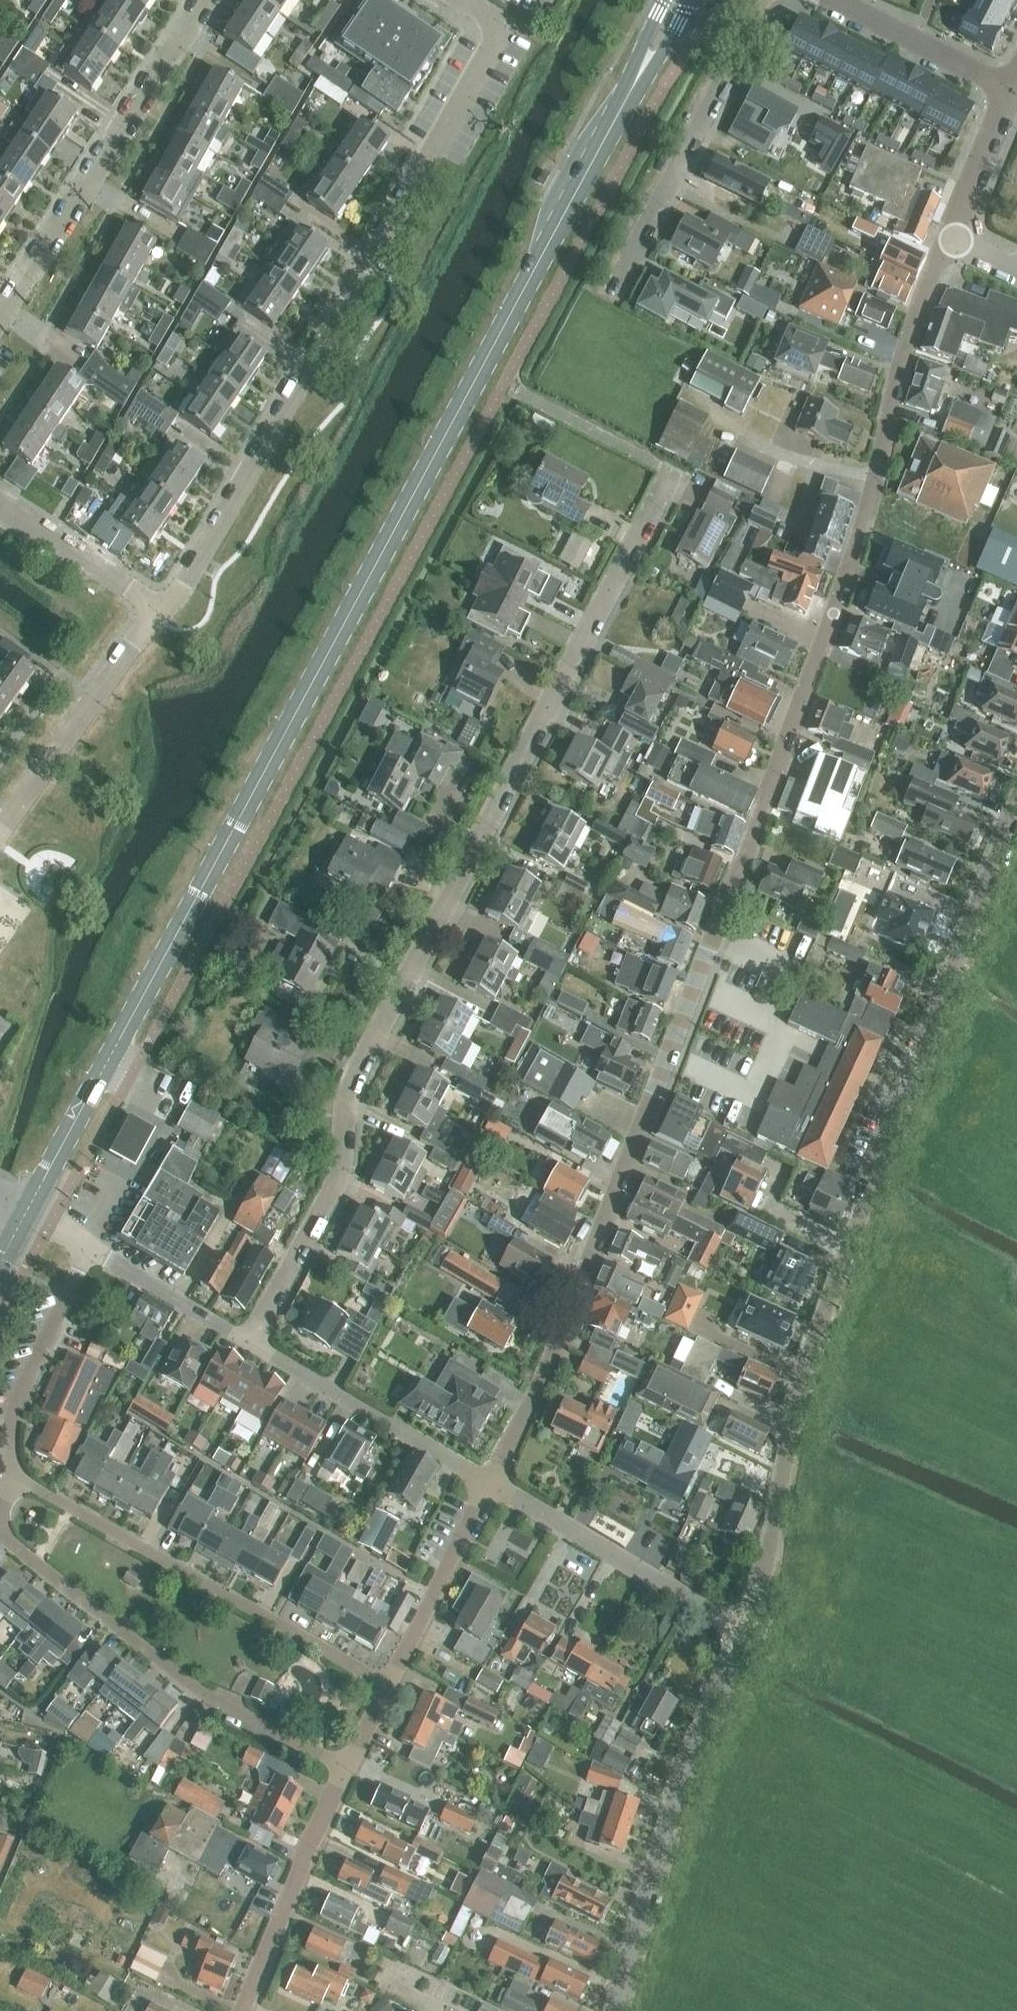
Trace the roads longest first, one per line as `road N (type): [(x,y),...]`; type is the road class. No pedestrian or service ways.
road 1 (tertiary): [(24,1211),(678,0)]
road 2 (residential): [(492,1487),(569,1322),(828,639),(908,346),(952,239)]
road 3 (residential): [(247,1343),(339,1174),(347,1091),(669,473)]
road 4 (residential): [(747,1627),(808,1362),(1016,807)]
road 5 (residential): [(160,609),(379,255),(503,22),(462,0)]
road 6 (residential): [(388,1689),(16,1482)]
road 7 (residential): [(0,1539),(203,1694),(347,1771)]
road 8 (residential): [(616,2010),(677,1796),(747,1627)]
road 9 (residential): [(0,320),(208,0)]
road 10 (residential): [(618,284),(768,0)]
road 11 (residential): [(747,1627),(492,1487)]
road 12 (residential): [(492,1487),(247,1343)]
road 13 (residential): [(0,829),(160,609)]
road 14 (residential): [(245,2010),(347,1771)]
road 15 (residential): [(16,1482),(17,1415),(88,1247)]
road 16 (residential): [(388,1689),(492,1487)]
road 17 (residential): [(1009,91),(836,0)]
road 18 (residential): [(160,609),(0,502)]
road 19 (residential): [(247,1343),(88,1247)]
road 20 (residential): [(952,239),(1009,91)]

